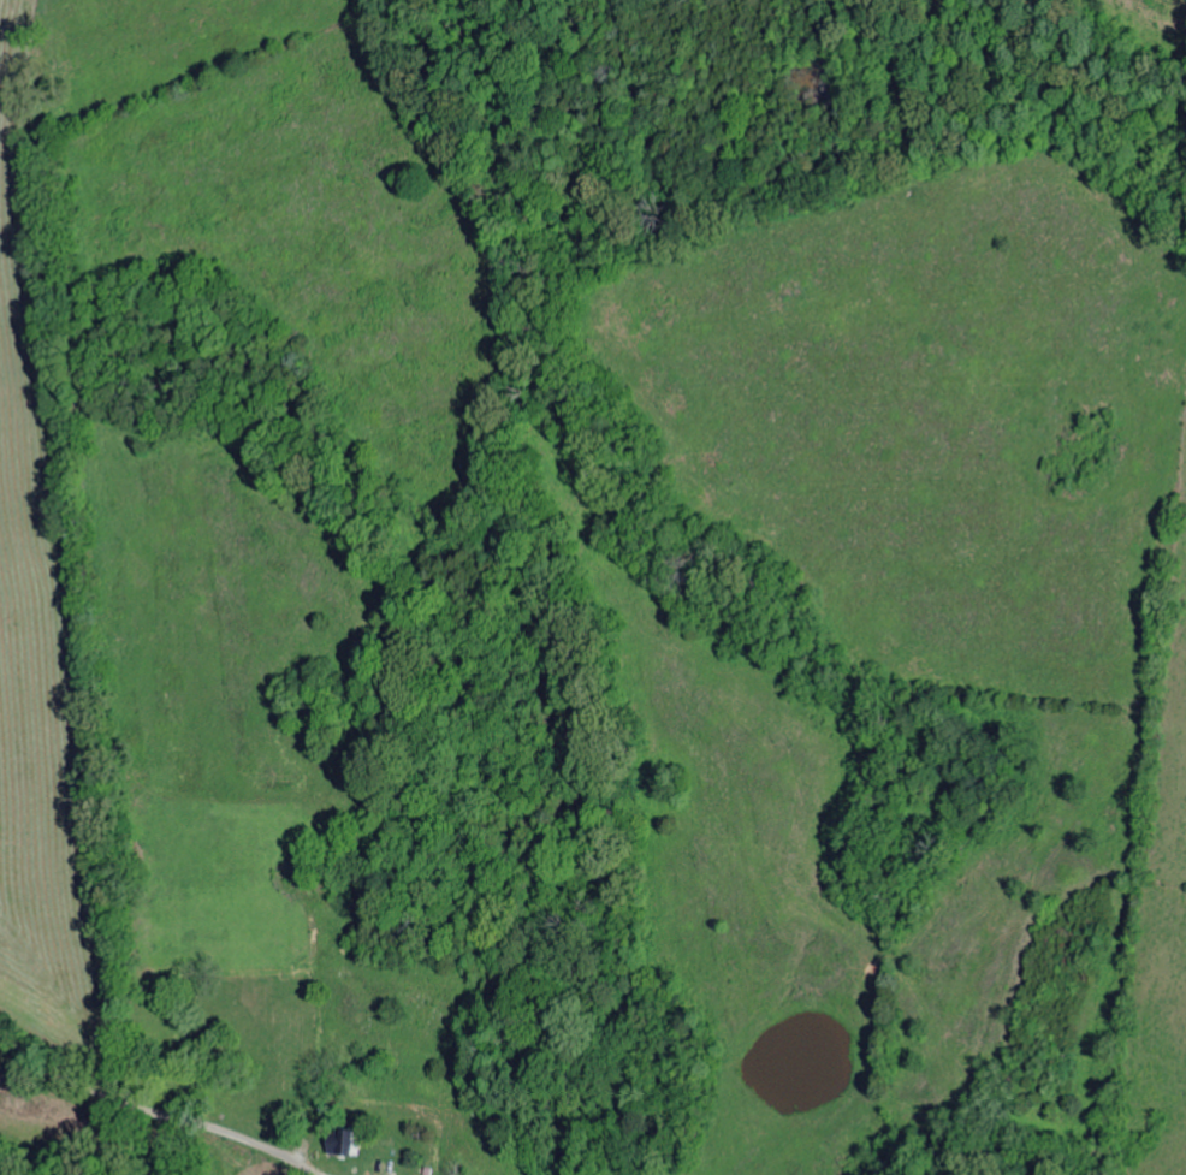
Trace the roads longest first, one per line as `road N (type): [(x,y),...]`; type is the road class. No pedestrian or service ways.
road 1 (residential): [(316,1174),(214,1129),(115,1104),(0,1043)]

